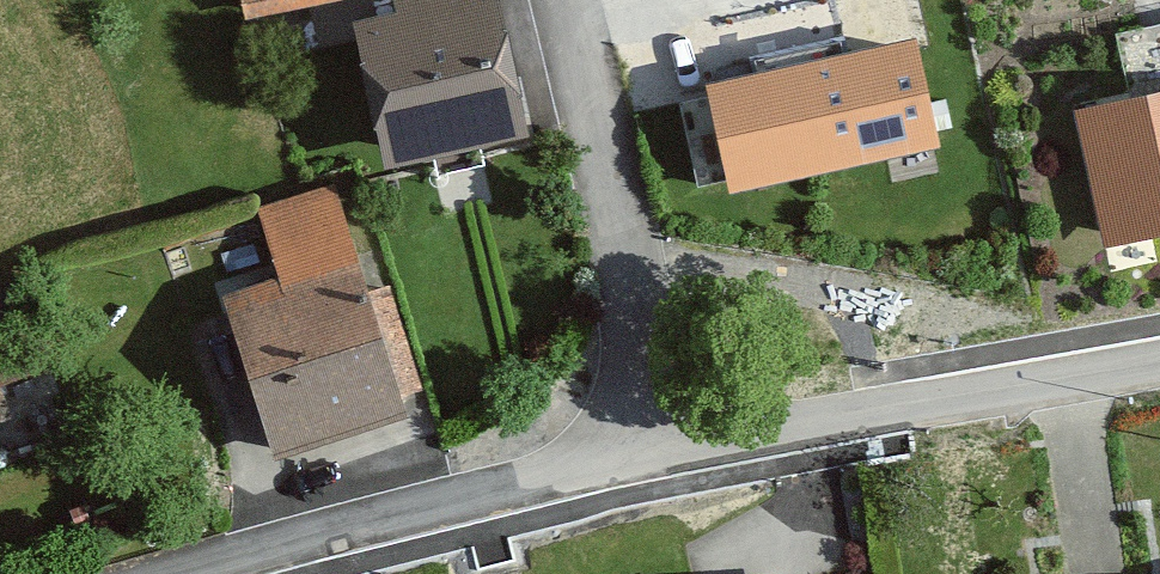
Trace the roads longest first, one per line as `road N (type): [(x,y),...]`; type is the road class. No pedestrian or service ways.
road 1 (residential): [(1159,353),(652,459)]
road 2 (residential): [(652,459),(561,0)]
road 3 (residential): [(652,459),(223,573)]

